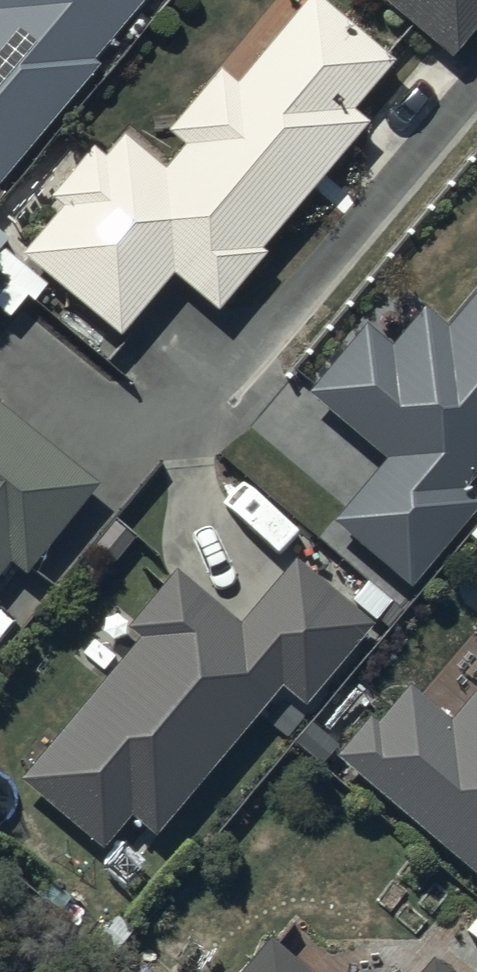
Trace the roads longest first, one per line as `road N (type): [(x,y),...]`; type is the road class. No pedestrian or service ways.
road 1 (residential): [(199,420),(476,86)]

